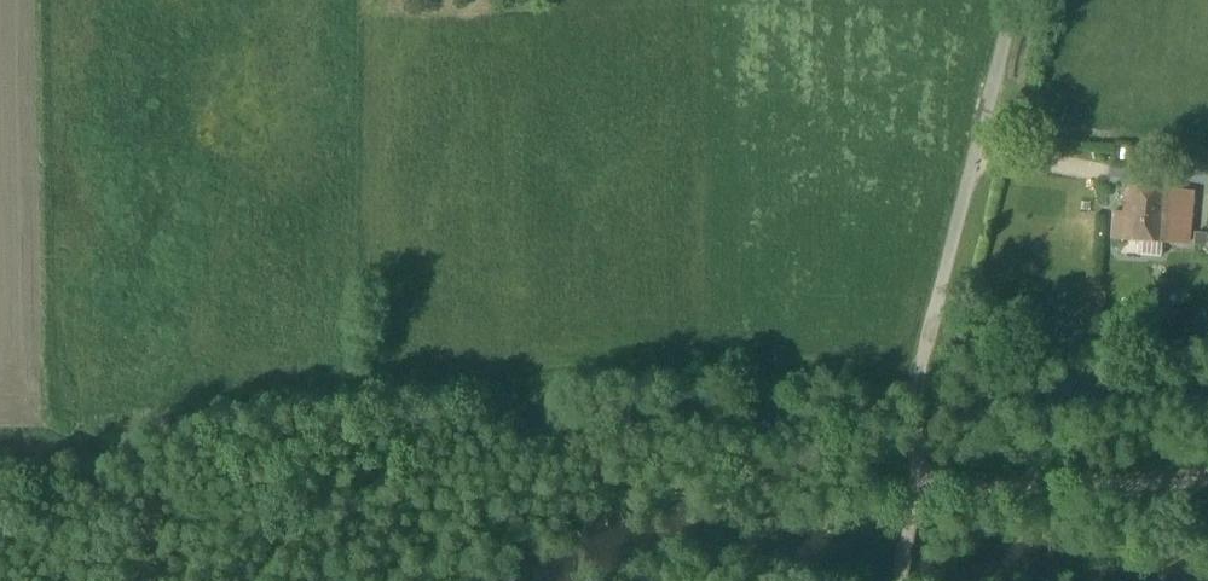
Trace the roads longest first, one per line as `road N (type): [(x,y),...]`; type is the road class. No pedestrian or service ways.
road 1 (unclassified): [(923,400),(1014,0)]

